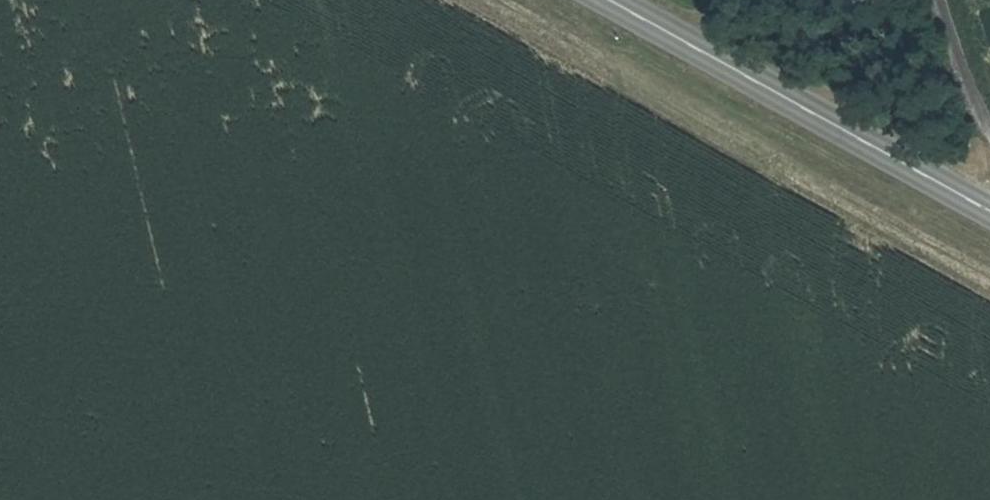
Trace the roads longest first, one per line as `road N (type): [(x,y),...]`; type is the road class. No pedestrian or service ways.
road 1 (secondary): [(600,0),(989,216)]

